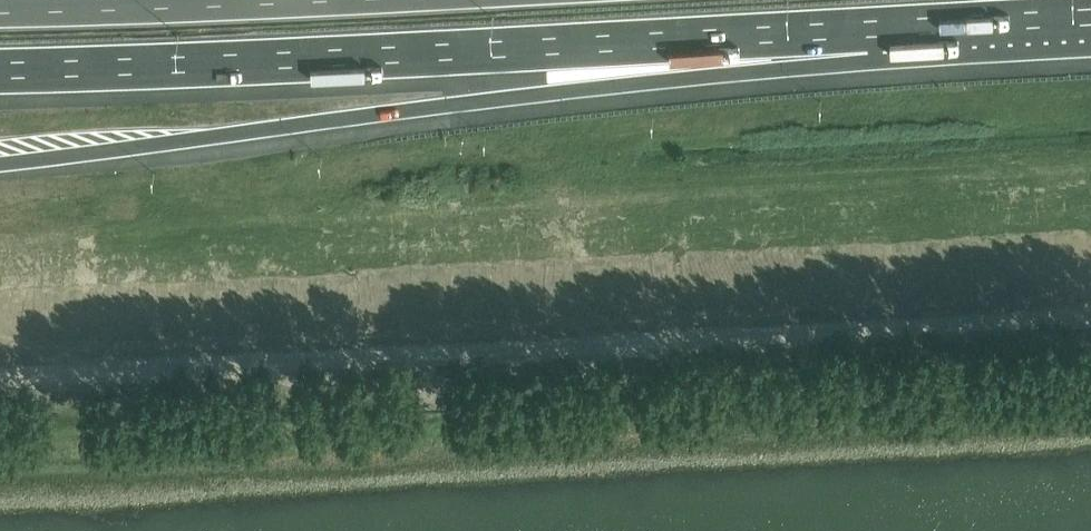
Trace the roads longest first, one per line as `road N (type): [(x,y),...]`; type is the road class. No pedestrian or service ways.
road 1 (motorway): [(0,163),(550,91),(853,31)]
road 2 (motorway): [(0,72),(853,31)]
road 3 (motorway): [(853,31),(1090,18)]
road 4 (motorway): [(185,0),(0,8)]

